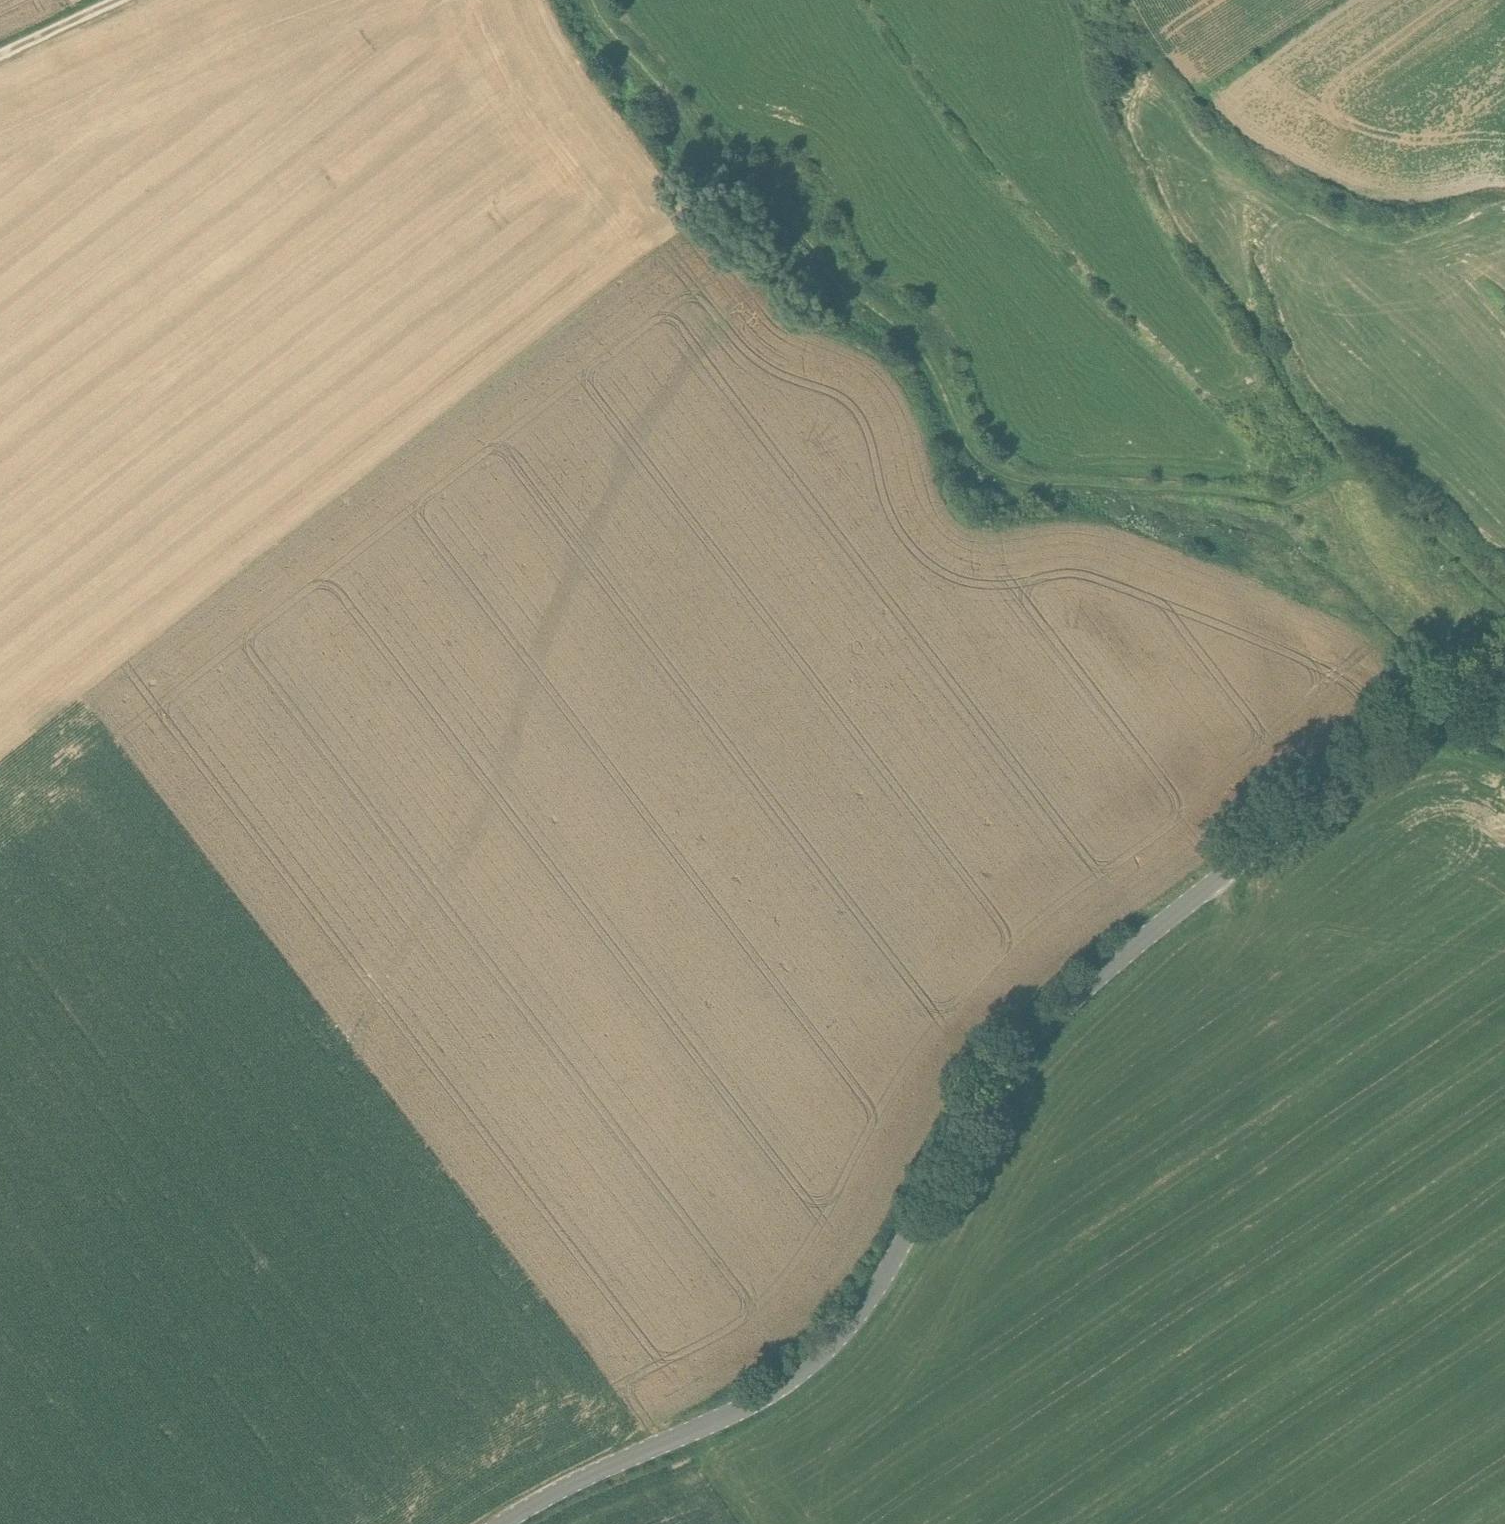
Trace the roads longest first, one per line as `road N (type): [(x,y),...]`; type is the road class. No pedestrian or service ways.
road 1 (unclassified): [(1504,683),(1447,705),(1374,753),(1046,1026),(980,1106),(859,1311),(796,1376),(500,1523)]
road 2 (track): [(1364,477),(1287,390),(1263,345),(1240,281),(1254,200)]
road 3 (track): [(1504,601),(1364,477)]
road 4 (track): [(0,55),(119,0)]

